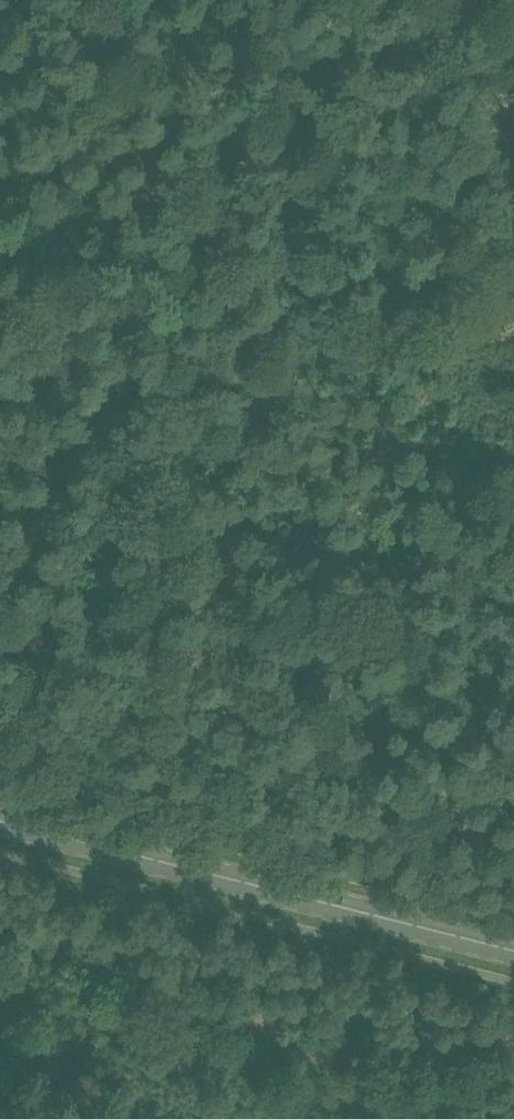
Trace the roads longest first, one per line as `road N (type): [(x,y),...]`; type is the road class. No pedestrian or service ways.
road 1 (primary): [(513,950),(0,821)]

